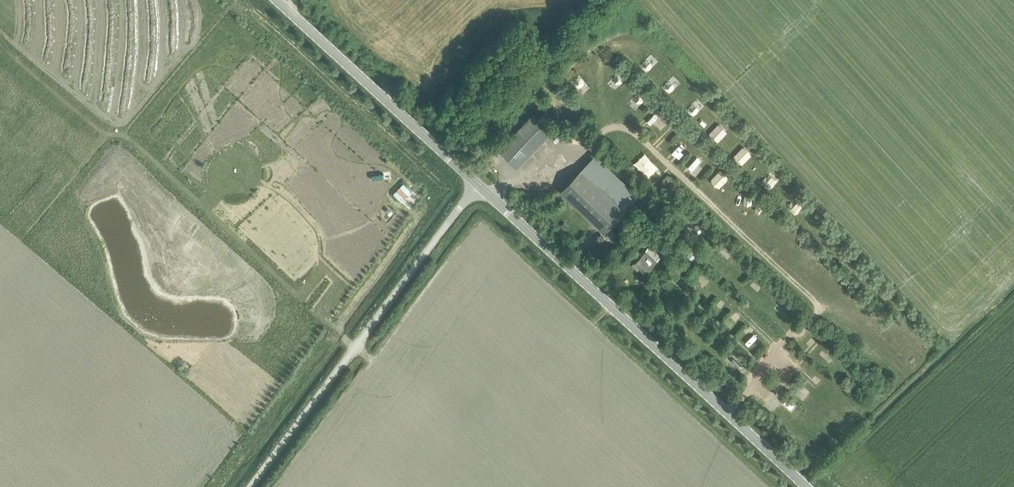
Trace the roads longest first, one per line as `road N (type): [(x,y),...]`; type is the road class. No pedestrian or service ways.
road 1 (tertiary): [(806,486),(477,182)]
road 2 (unclassified): [(250,486),(477,182)]
road 3 (tertiary): [(477,182),(275,0)]

